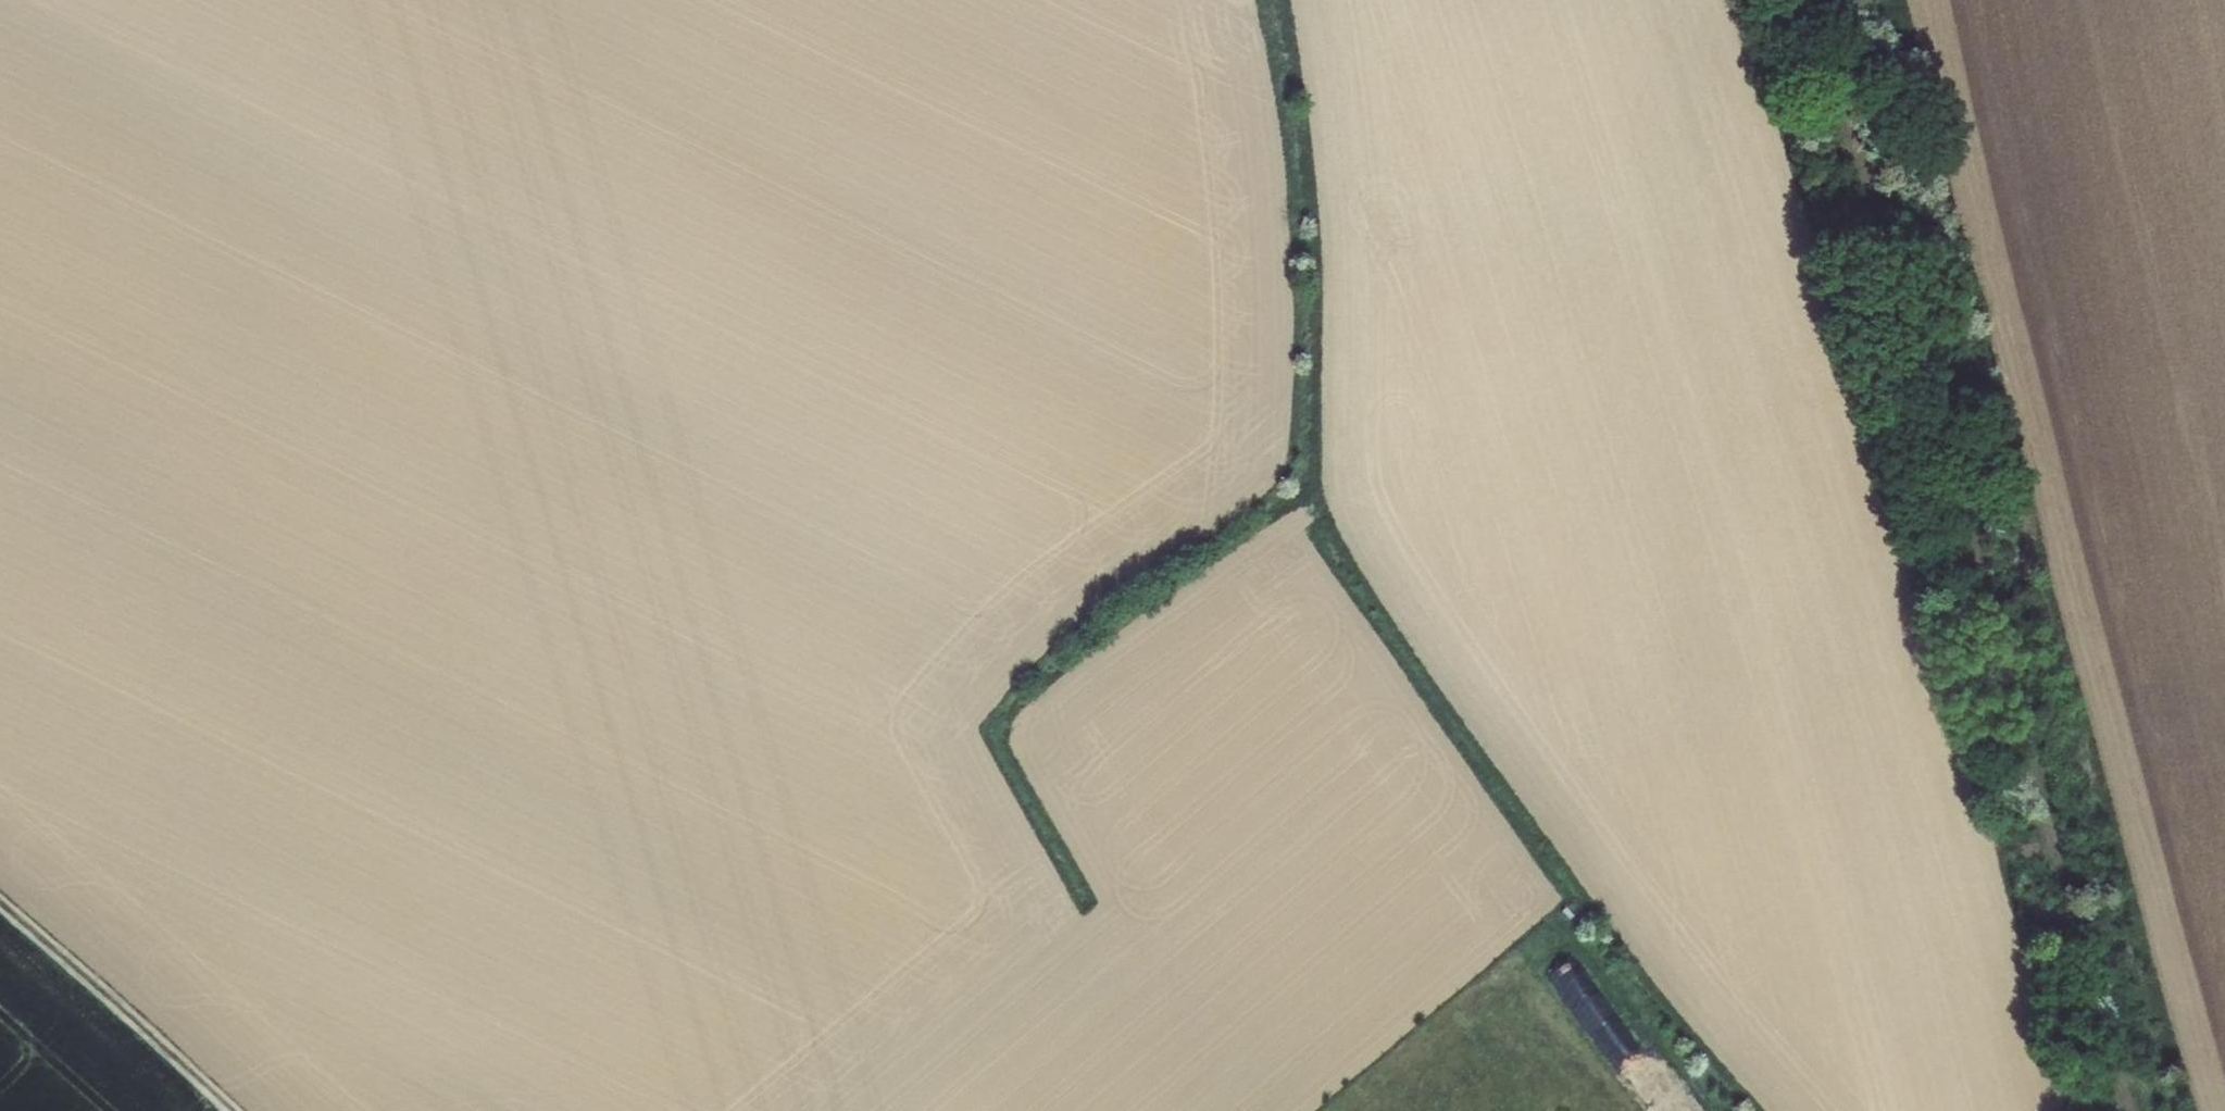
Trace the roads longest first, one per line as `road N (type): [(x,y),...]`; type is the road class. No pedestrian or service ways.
road 1 (track): [(1819,0),(2133,1110)]
road 2 (track): [(0,902),(233,1110)]

